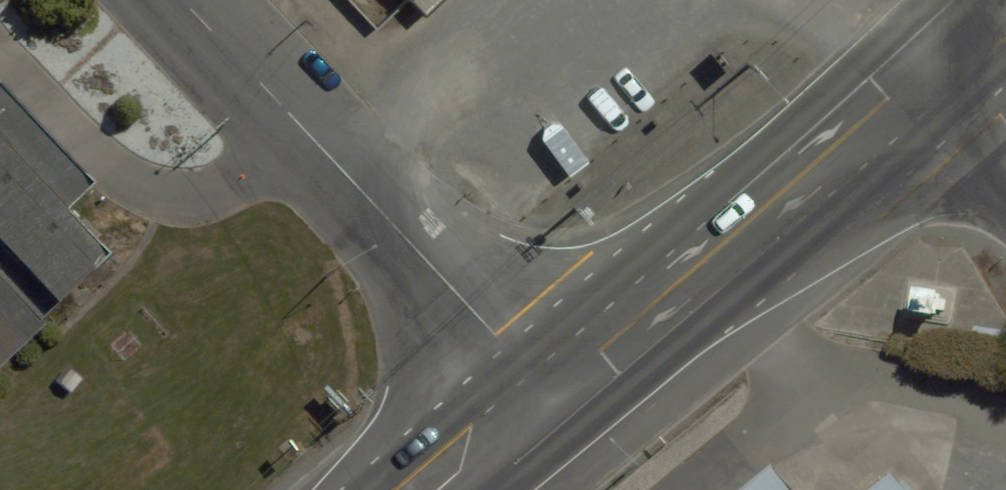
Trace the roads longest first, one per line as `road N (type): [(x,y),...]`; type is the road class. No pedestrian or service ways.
road 1 (residential): [(180,0),(548,392)]
road 2 (trunk): [(942,55),(548,392)]
road 3 (trunk): [(548,392),(431,489)]

